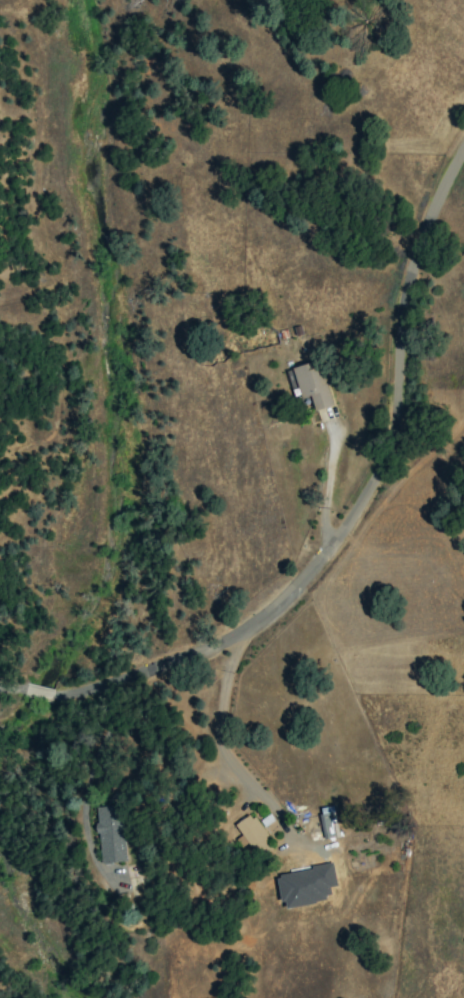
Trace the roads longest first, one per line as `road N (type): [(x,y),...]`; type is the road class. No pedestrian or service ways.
road 1 (residential): [(463,152),(407,290),(396,427),(384,465),(335,540),(260,624),(214,650),(75,696),(0,689)]

